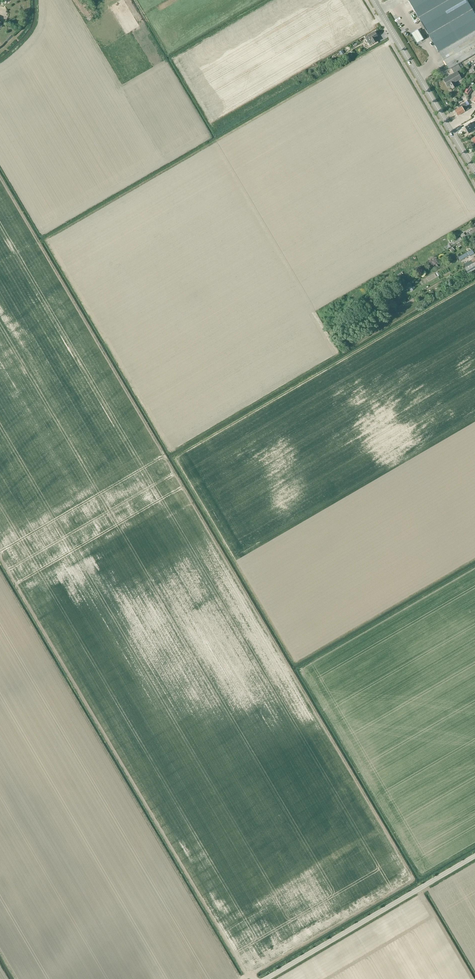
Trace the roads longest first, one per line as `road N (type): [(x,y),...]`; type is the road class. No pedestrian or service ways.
road 1 (unclassified): [(266,978),(474,856)]
road 2 (tertiary): [(474,172),(374,0)]

